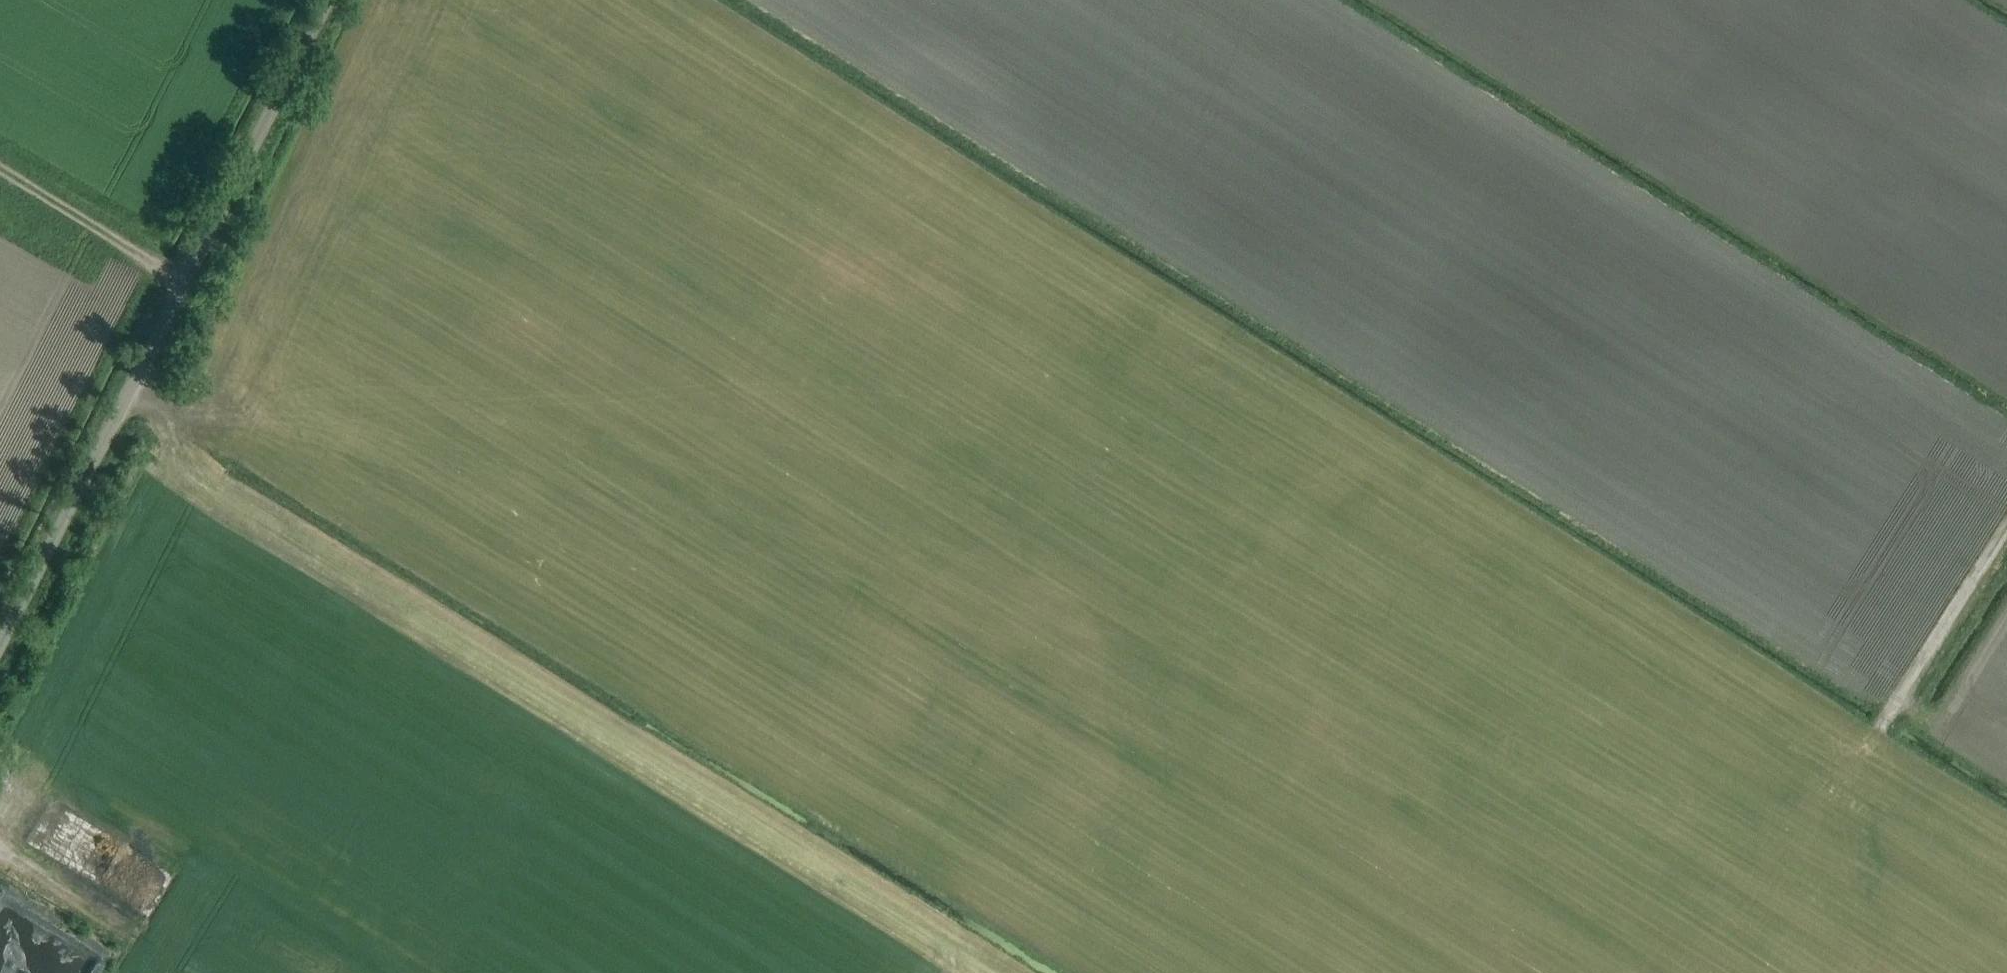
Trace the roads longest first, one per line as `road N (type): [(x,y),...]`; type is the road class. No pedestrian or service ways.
road 1 (unclassified): [(0,644),(327,0)]
road 2 (track): [(1894,703),(2006,526)]

